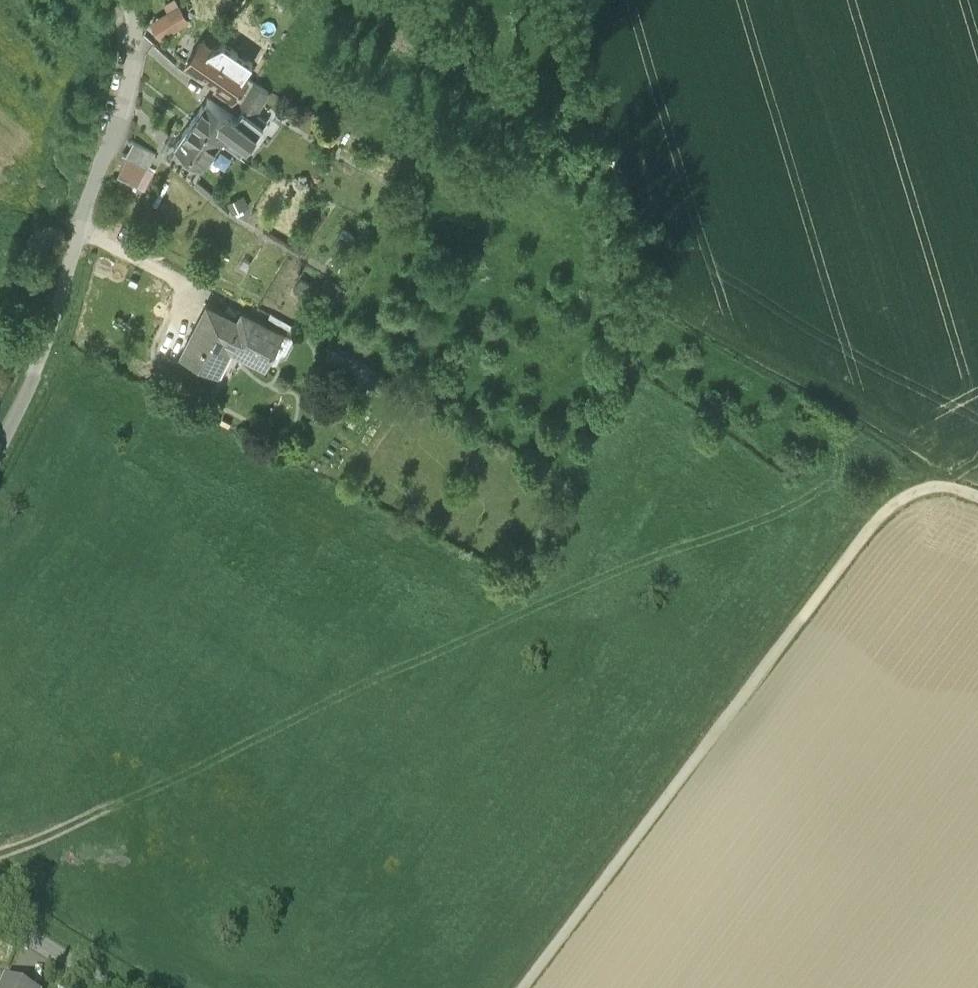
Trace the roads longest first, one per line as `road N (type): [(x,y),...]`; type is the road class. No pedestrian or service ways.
road 1 (track): [(524,987),(865,534),(912,494),(937,487),(977,496)]
road 2 (residential): [(0,441),(29,383),(122,105),(131,70),(128,0)]
road 3 (unclassified): [(123,987),(0,912)]

